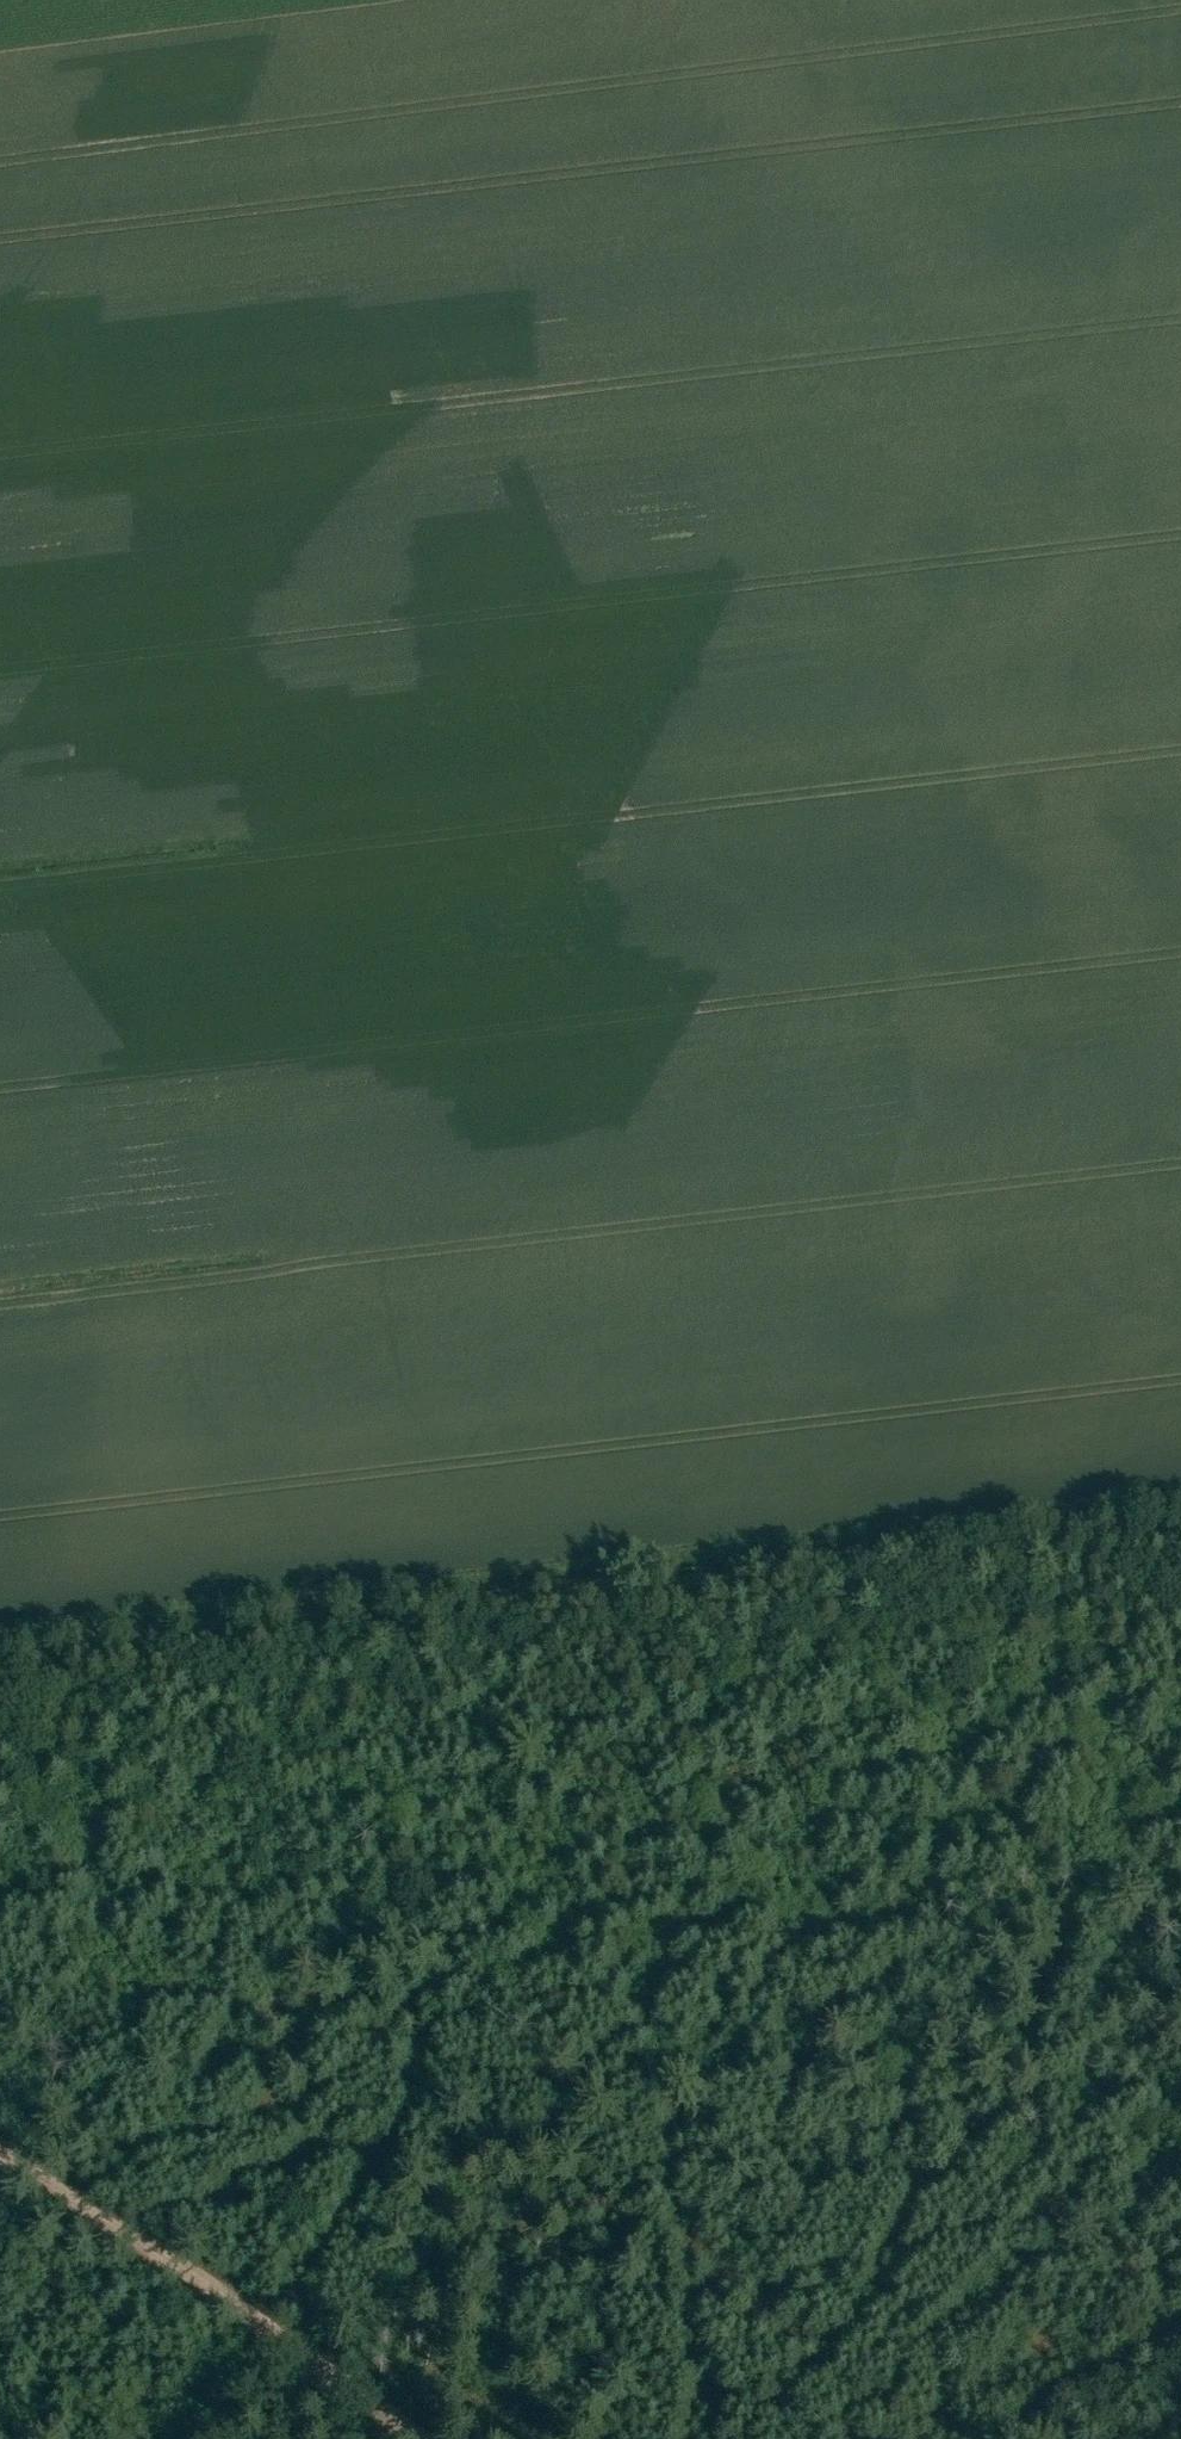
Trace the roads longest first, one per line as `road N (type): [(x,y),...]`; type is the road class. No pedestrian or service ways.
road 1 (track): [(1180,1509),(0,1653)]
road 2 (track): [(396,2438),(0,2168)]

